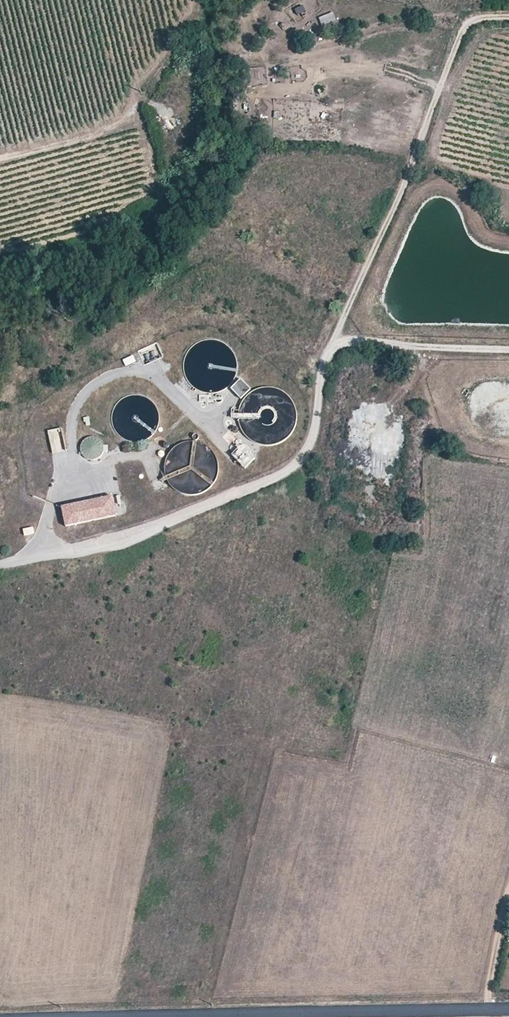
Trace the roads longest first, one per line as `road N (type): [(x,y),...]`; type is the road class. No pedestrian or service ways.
road 1 (track): [(327,358),(471,19),(508,15)]
road 2 (tertiary): [(150,1016),(508,1010)]
road 3 (track): [(0,158),(103,129),(171,62)]
road 4 (track): [(327,358),(353,335),(508,347)]

